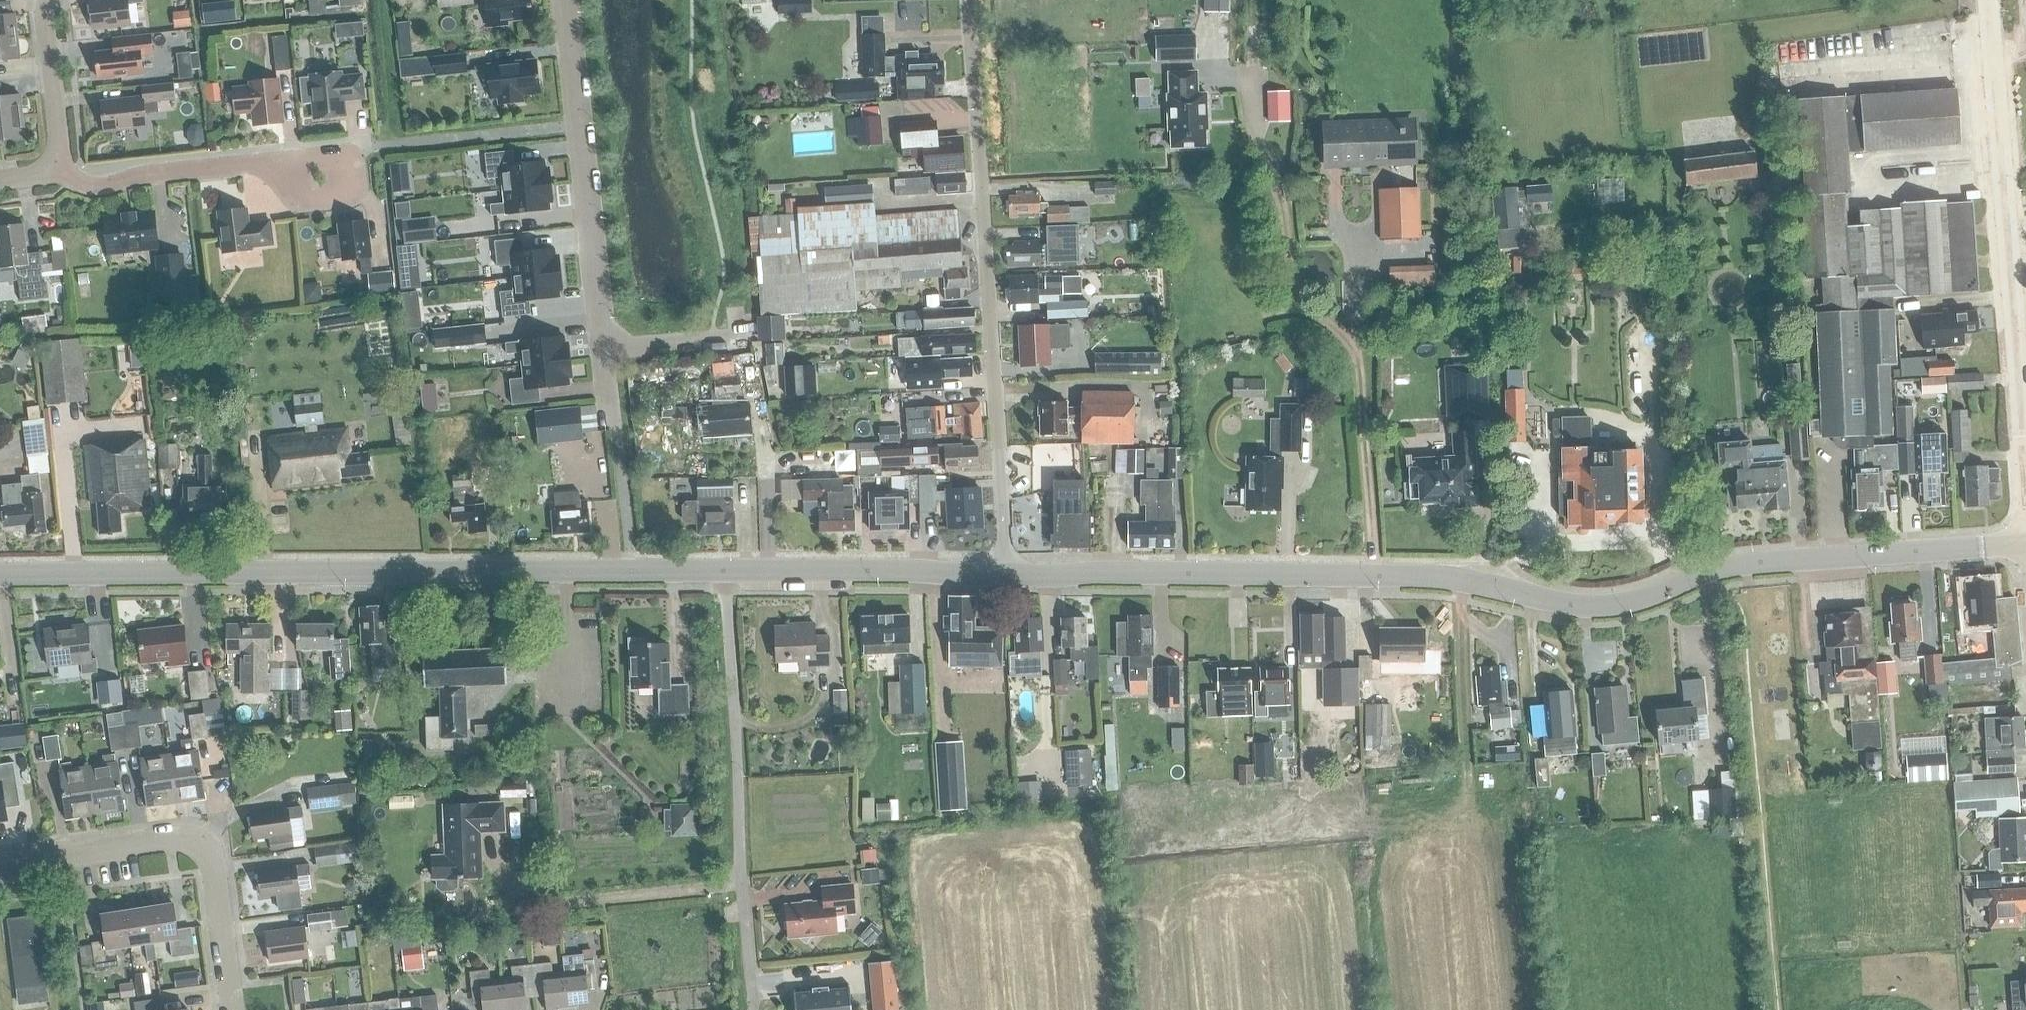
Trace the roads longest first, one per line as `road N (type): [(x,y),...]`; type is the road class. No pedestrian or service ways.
road 1 (tertiary): [(1008,574),(1452,577),(1578,606),(1616,605),(1717,568),(2025,544)]
road 2 (tertiary): [(0,578),(1008,574)]
road 3 (residential): [(1008,574),(966,0)]
road 4 (unclassified): [(2025,446),(1989,0)]
road 5 (residential): [(568,0),(616,426)]
road 6 (residential): [(0,864),(195,841),(214,869),(235,1009)]
road 7 (residential): [(52,165),(96,188),(348,154)]
road 8 (track): [(1462,613),(1467,790)]
road 9 (residential): [(52,165),(50,0)]

